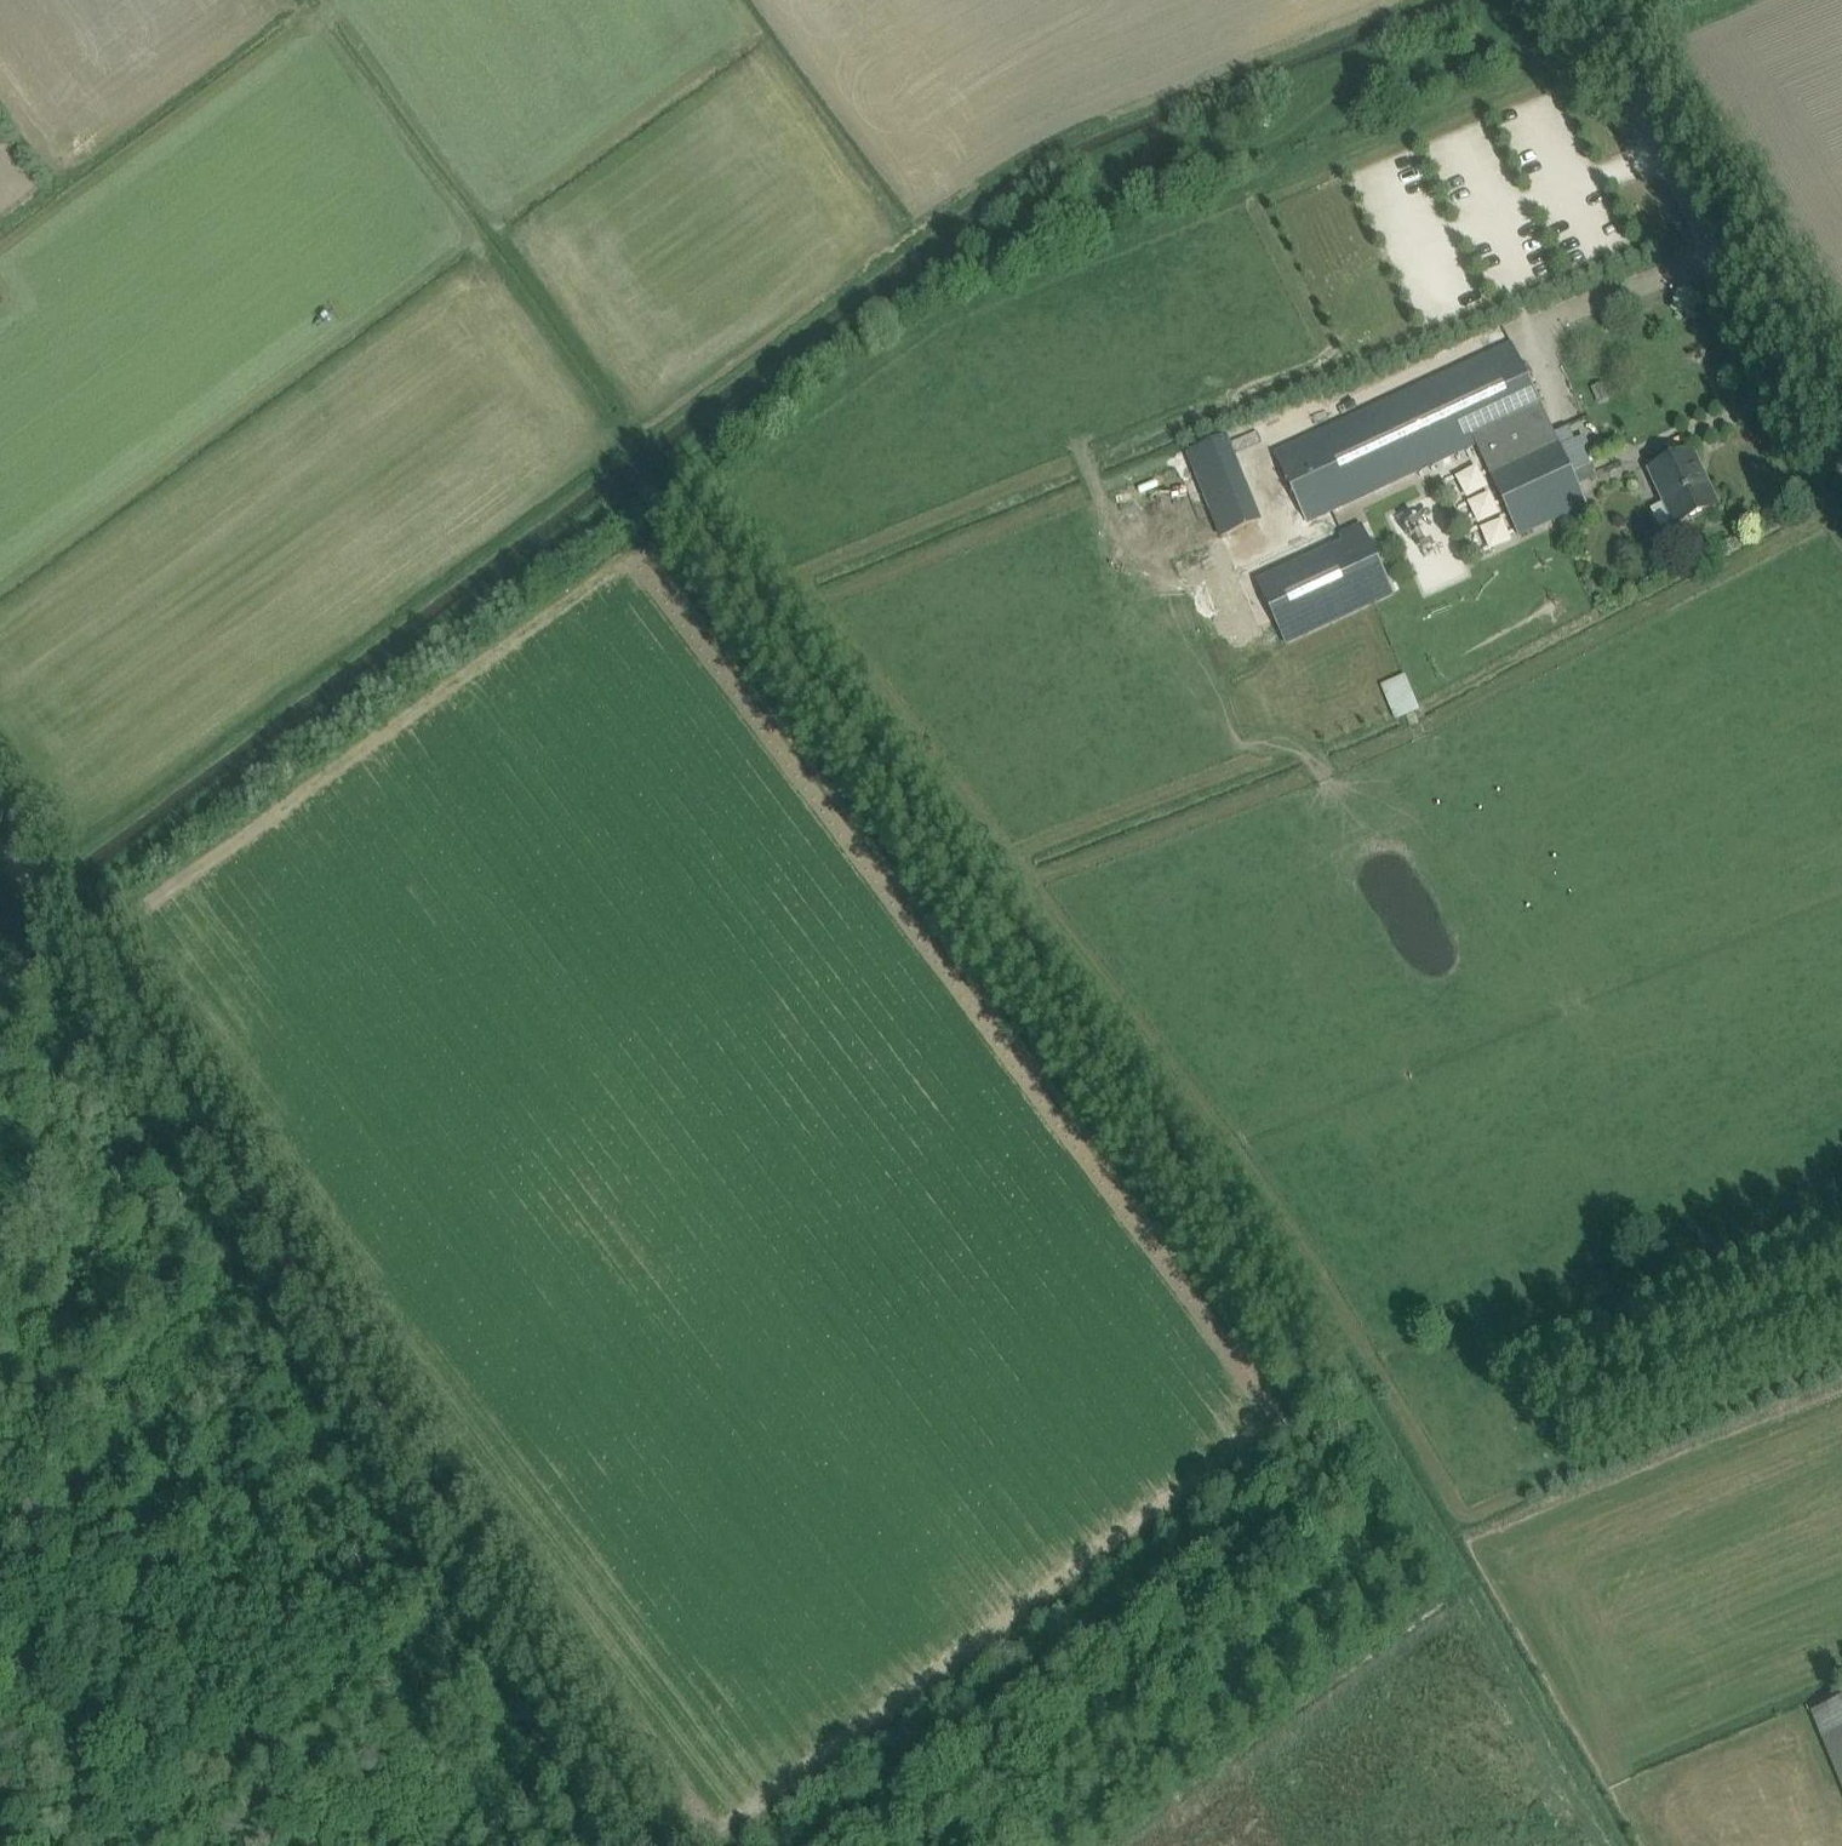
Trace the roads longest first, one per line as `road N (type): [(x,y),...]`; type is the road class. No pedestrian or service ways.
road 1 (track): [(647,1845),(228,1168),(49,916)]
road 2 (unclassified): [(1841,468),(1568,0)]

